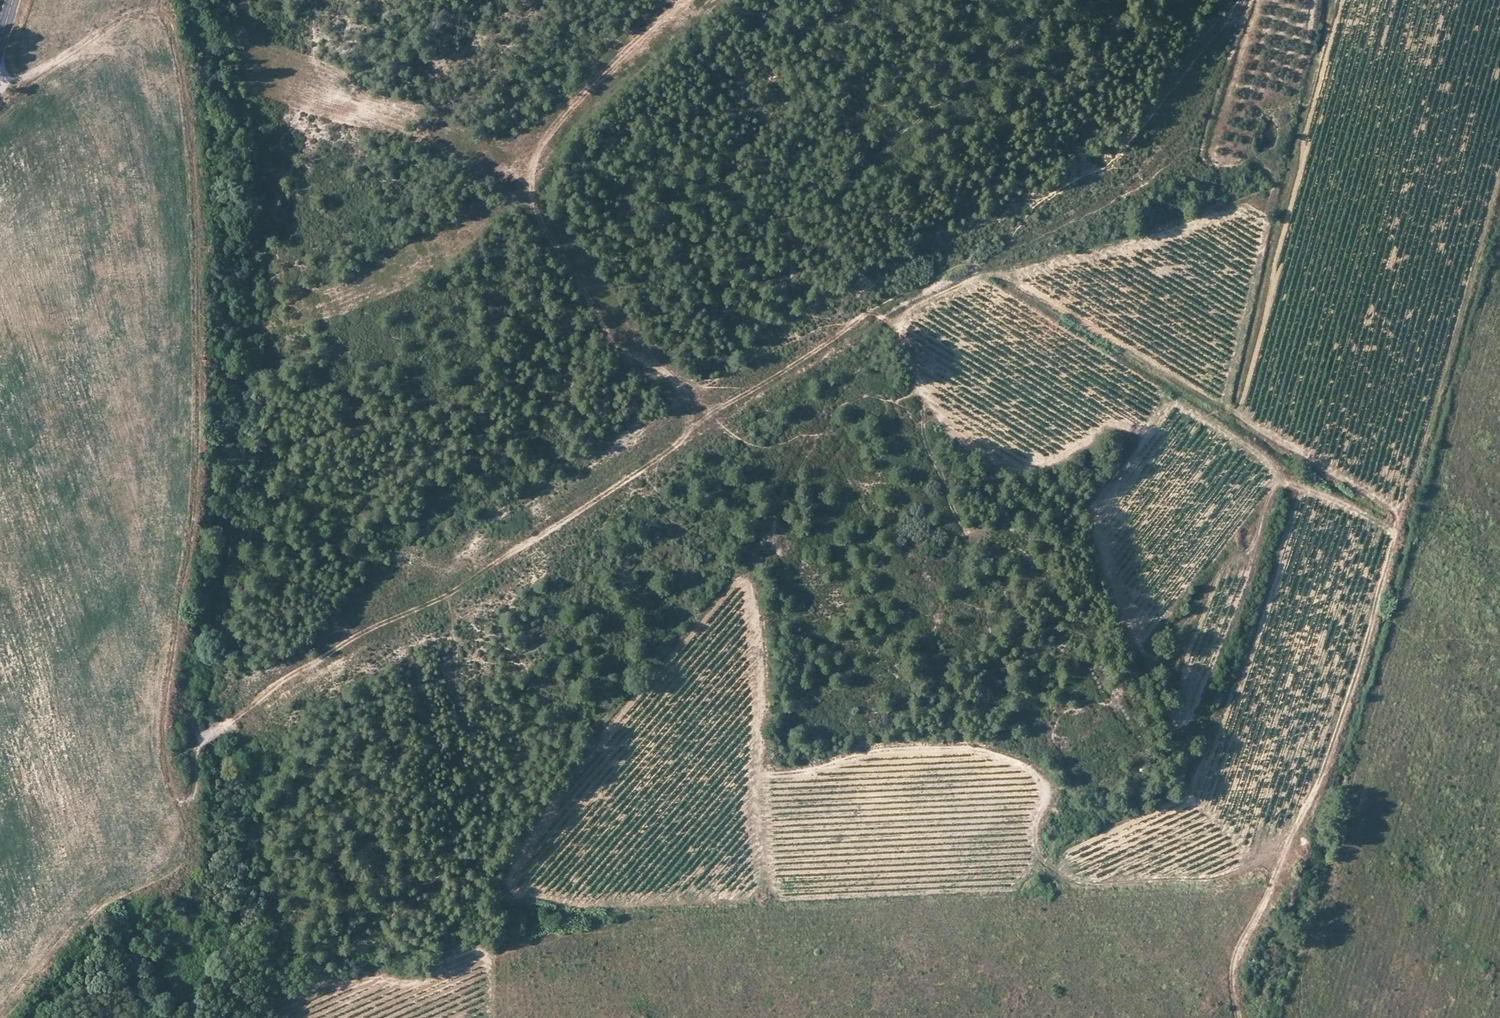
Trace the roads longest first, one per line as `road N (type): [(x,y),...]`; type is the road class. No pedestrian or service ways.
road 1 (track): [(0,87),(137,12),(167,19),(191,190),(200,458),(168,669),(163,748),(173,802),(207,801),(210,750),(298,675),(470,583),(680,438),(700,416),(877,315),(975,273)]
road 2 (track): [(1239,1017),(1239,948),(1321,777),(1395,533)]

